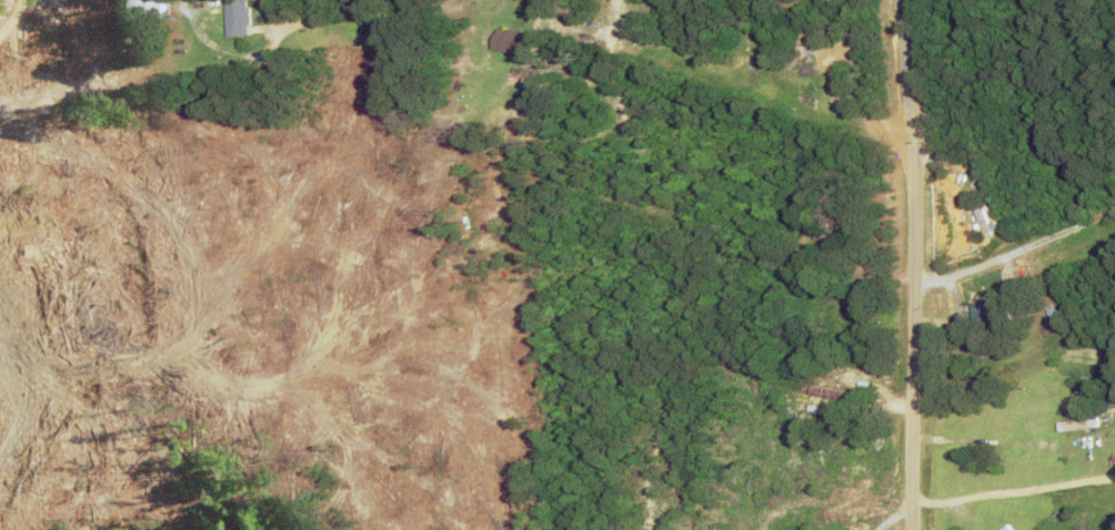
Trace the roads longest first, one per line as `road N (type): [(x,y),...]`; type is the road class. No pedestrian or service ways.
road 1 (residential): [(933,529),(942,220),(931,163),(925,0)]
road 2 (residential): [(931,163),(881,157),(853,124),(836,51),(785,7),(566,0)]

